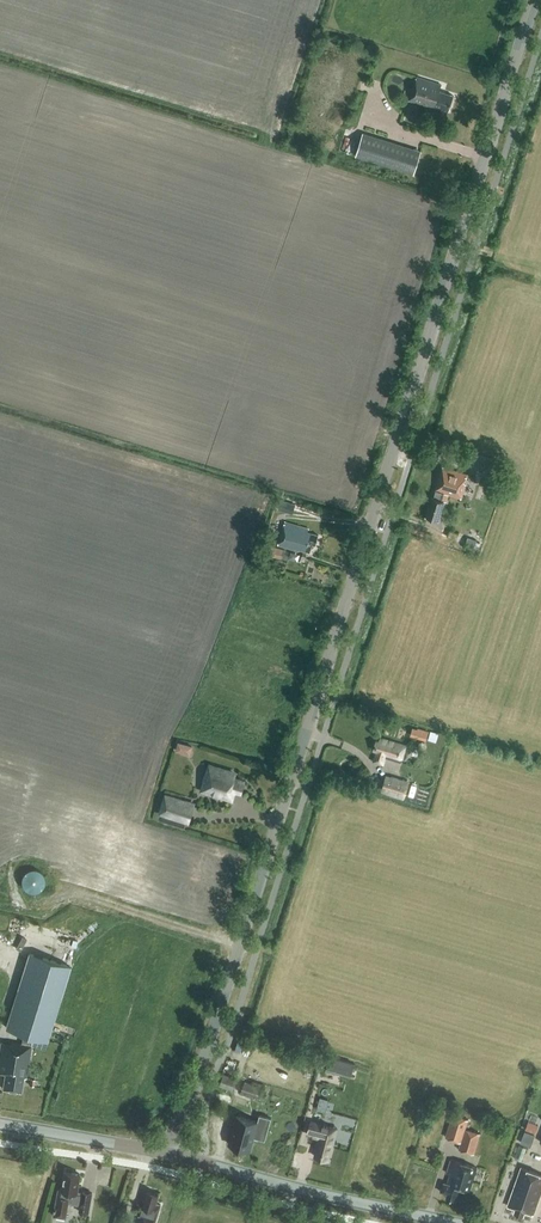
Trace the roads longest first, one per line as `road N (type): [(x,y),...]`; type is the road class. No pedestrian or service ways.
road 1 (tertiary): [(171,1154),(532,0)]
road 2 (secondary): [(455,1222),(171,1154)]
road 3 (secondary): [(171,1154),(0,1124)]

